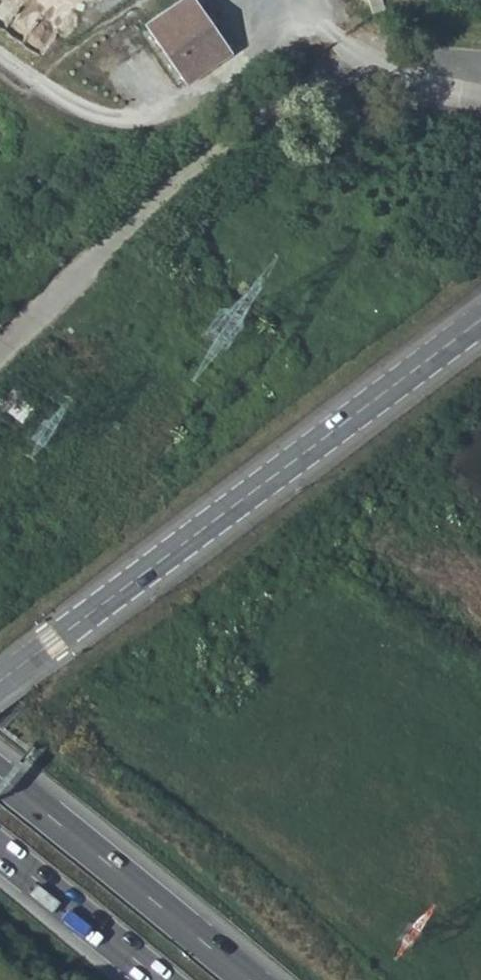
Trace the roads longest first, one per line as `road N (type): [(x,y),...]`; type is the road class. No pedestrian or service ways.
road 1 (tertiary): [(463,332),(0,684)]
road 2 (unclassified): [(0,348),(148,208),(296,100),(359,75),(480,92)]
road 3 (trunk): [(248,979),(0,778)]
road 4 (trunk): [(0,852),(159,979)]

